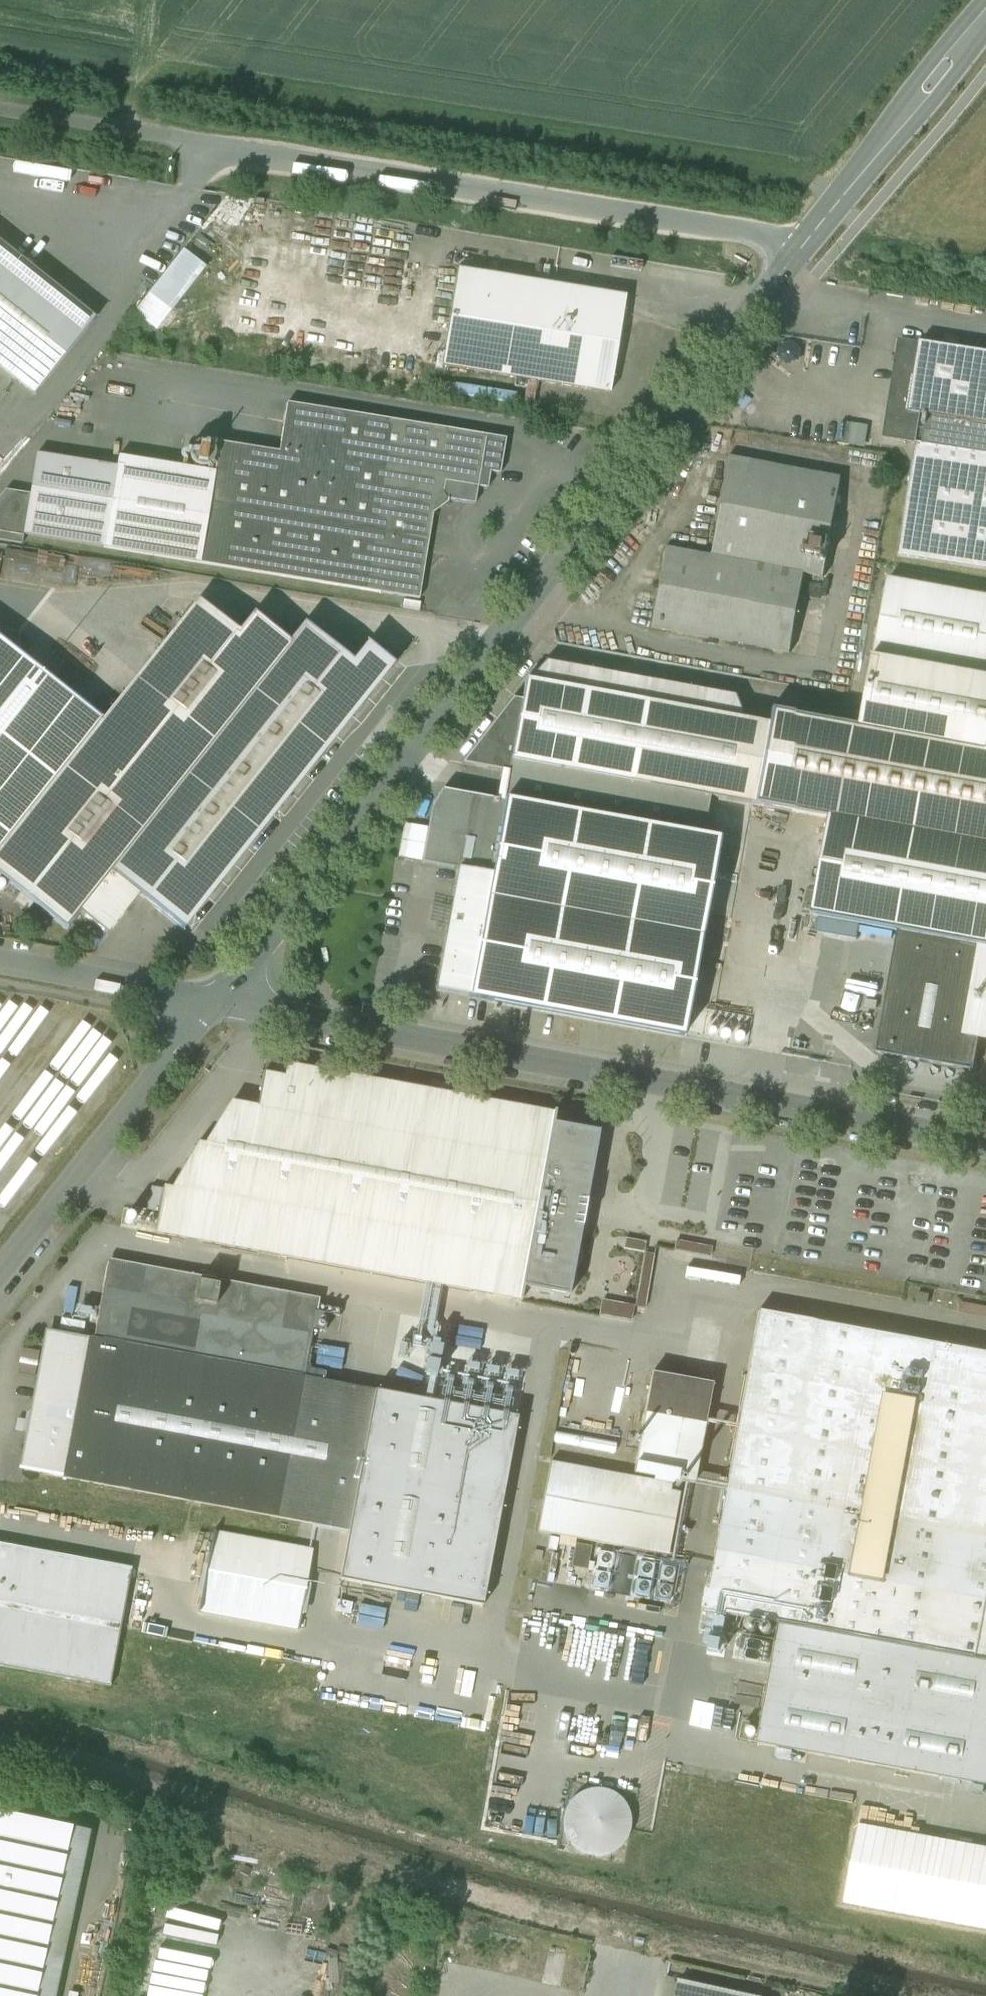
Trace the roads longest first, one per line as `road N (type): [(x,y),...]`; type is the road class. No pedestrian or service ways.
road 1 (residential): [(213,1002),(805,244)]
road 2 (residential): [(805,244),(0,109)]
road 3 (residential): [(985,1142),(213,1002)]
road 4 (residential): [(0,1273),(213,1002)]
road 5 (tertiary): [(805,244),(985,16)]
road 6 (residential): [(213,1002),(0,962)]

